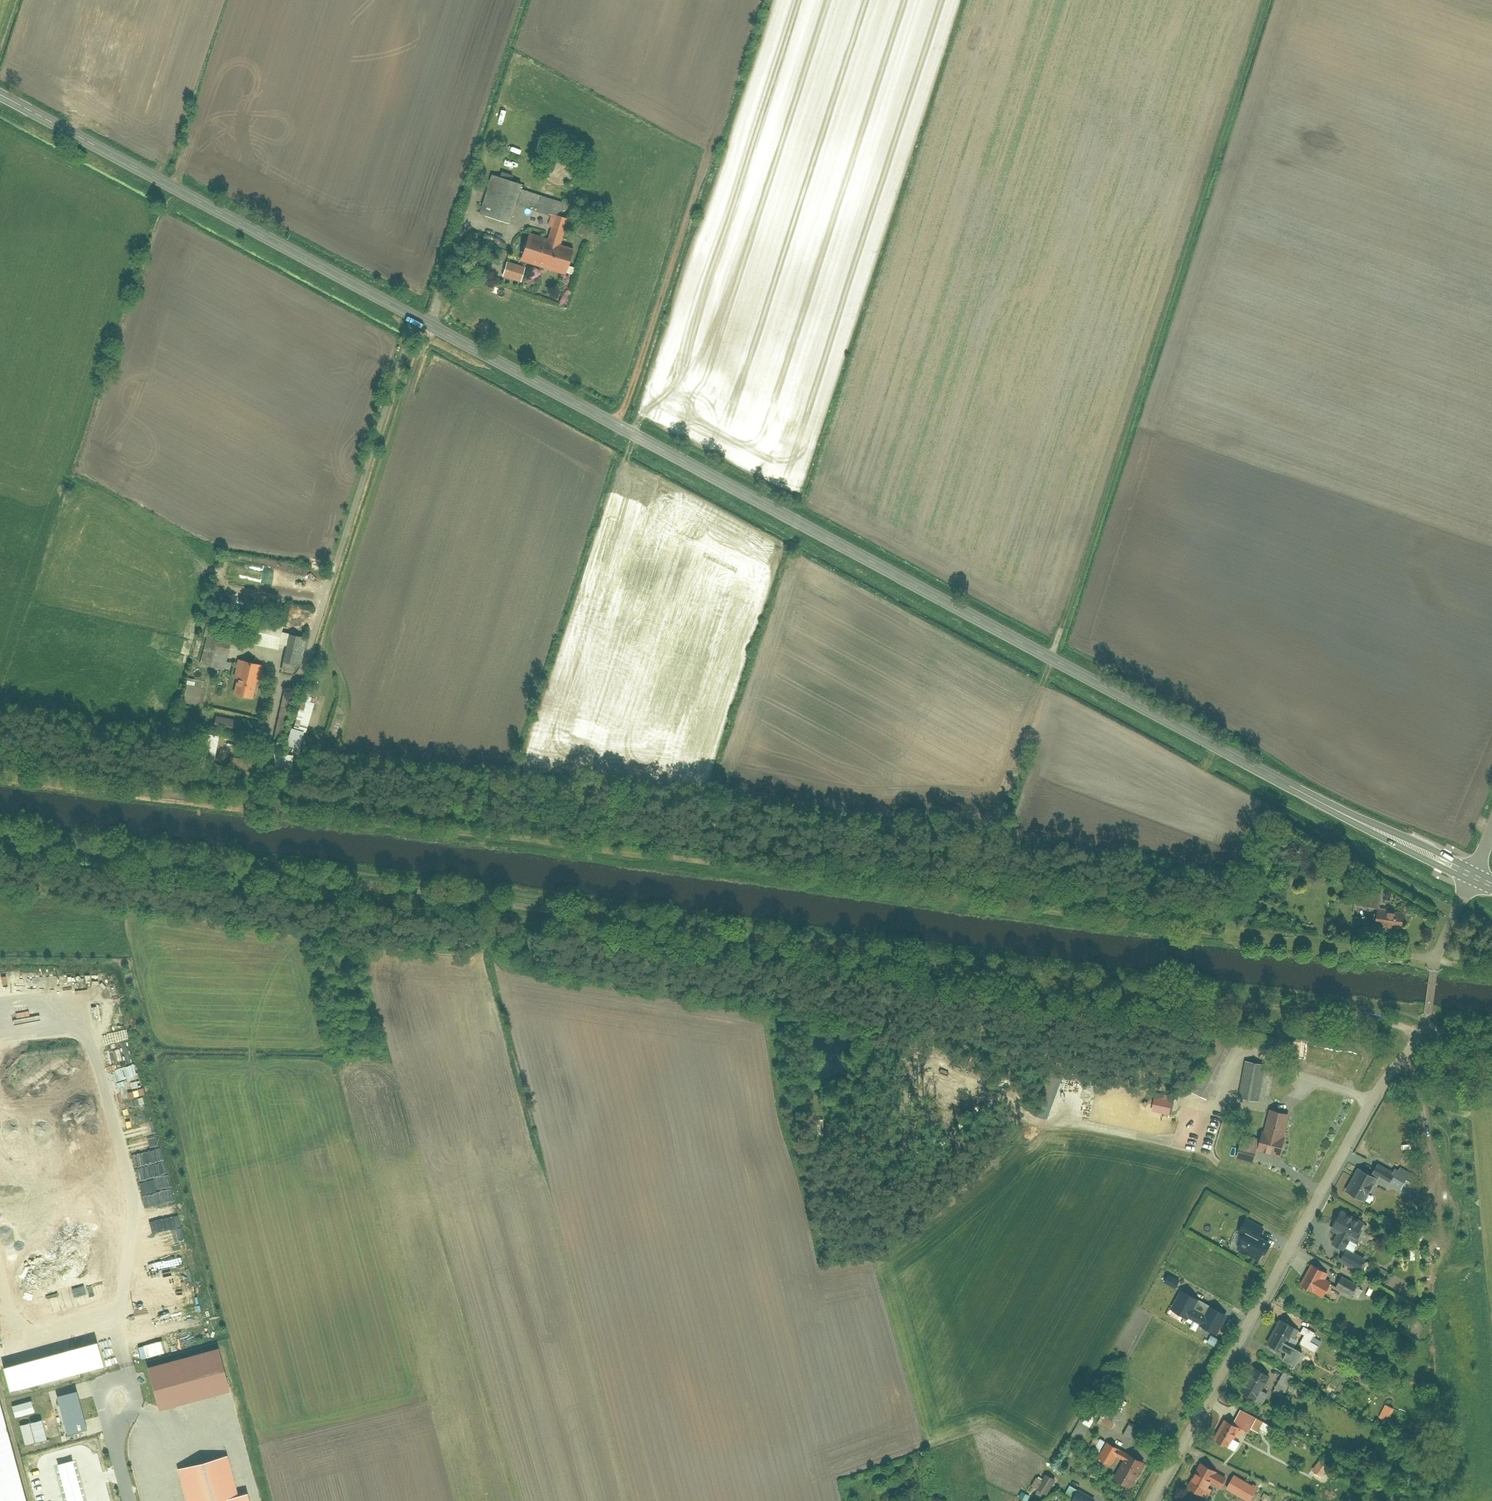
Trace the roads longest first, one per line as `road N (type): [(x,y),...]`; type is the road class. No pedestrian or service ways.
road 1 (tertiary): [(1472,876),(0,94)]
road 2 (track): [(0,771),(1436,958)]
road 3 (residential): [(1403,1059),(1353,1134),(1154,1500)]
road 4 (unclassified): [(1472,876),(1436,958),(1424,1030)]

